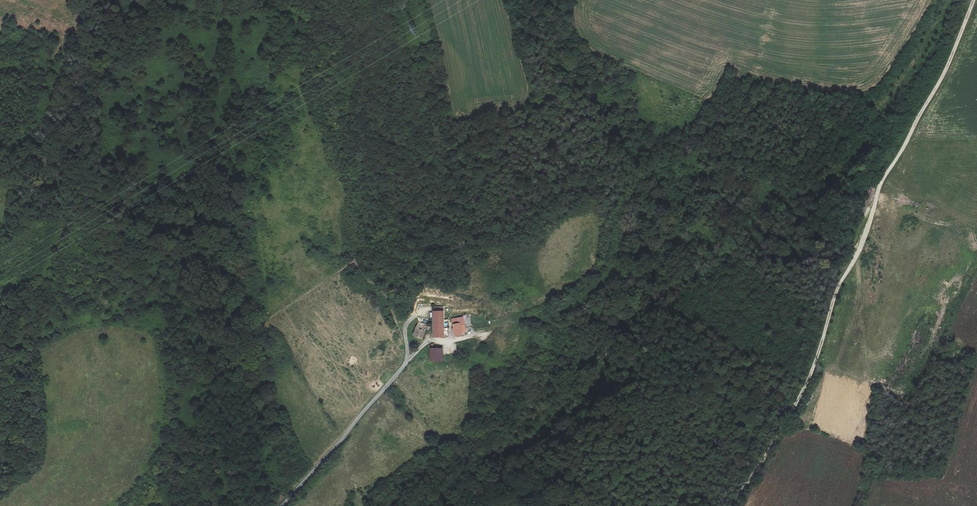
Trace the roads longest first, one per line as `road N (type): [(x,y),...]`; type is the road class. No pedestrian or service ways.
road 1 (track): [(974,0),(945,70),(881,182),(804,390),(733,505)]
road 2 (residential): [(457,340),(431,340),(415,353),(284,505)]

